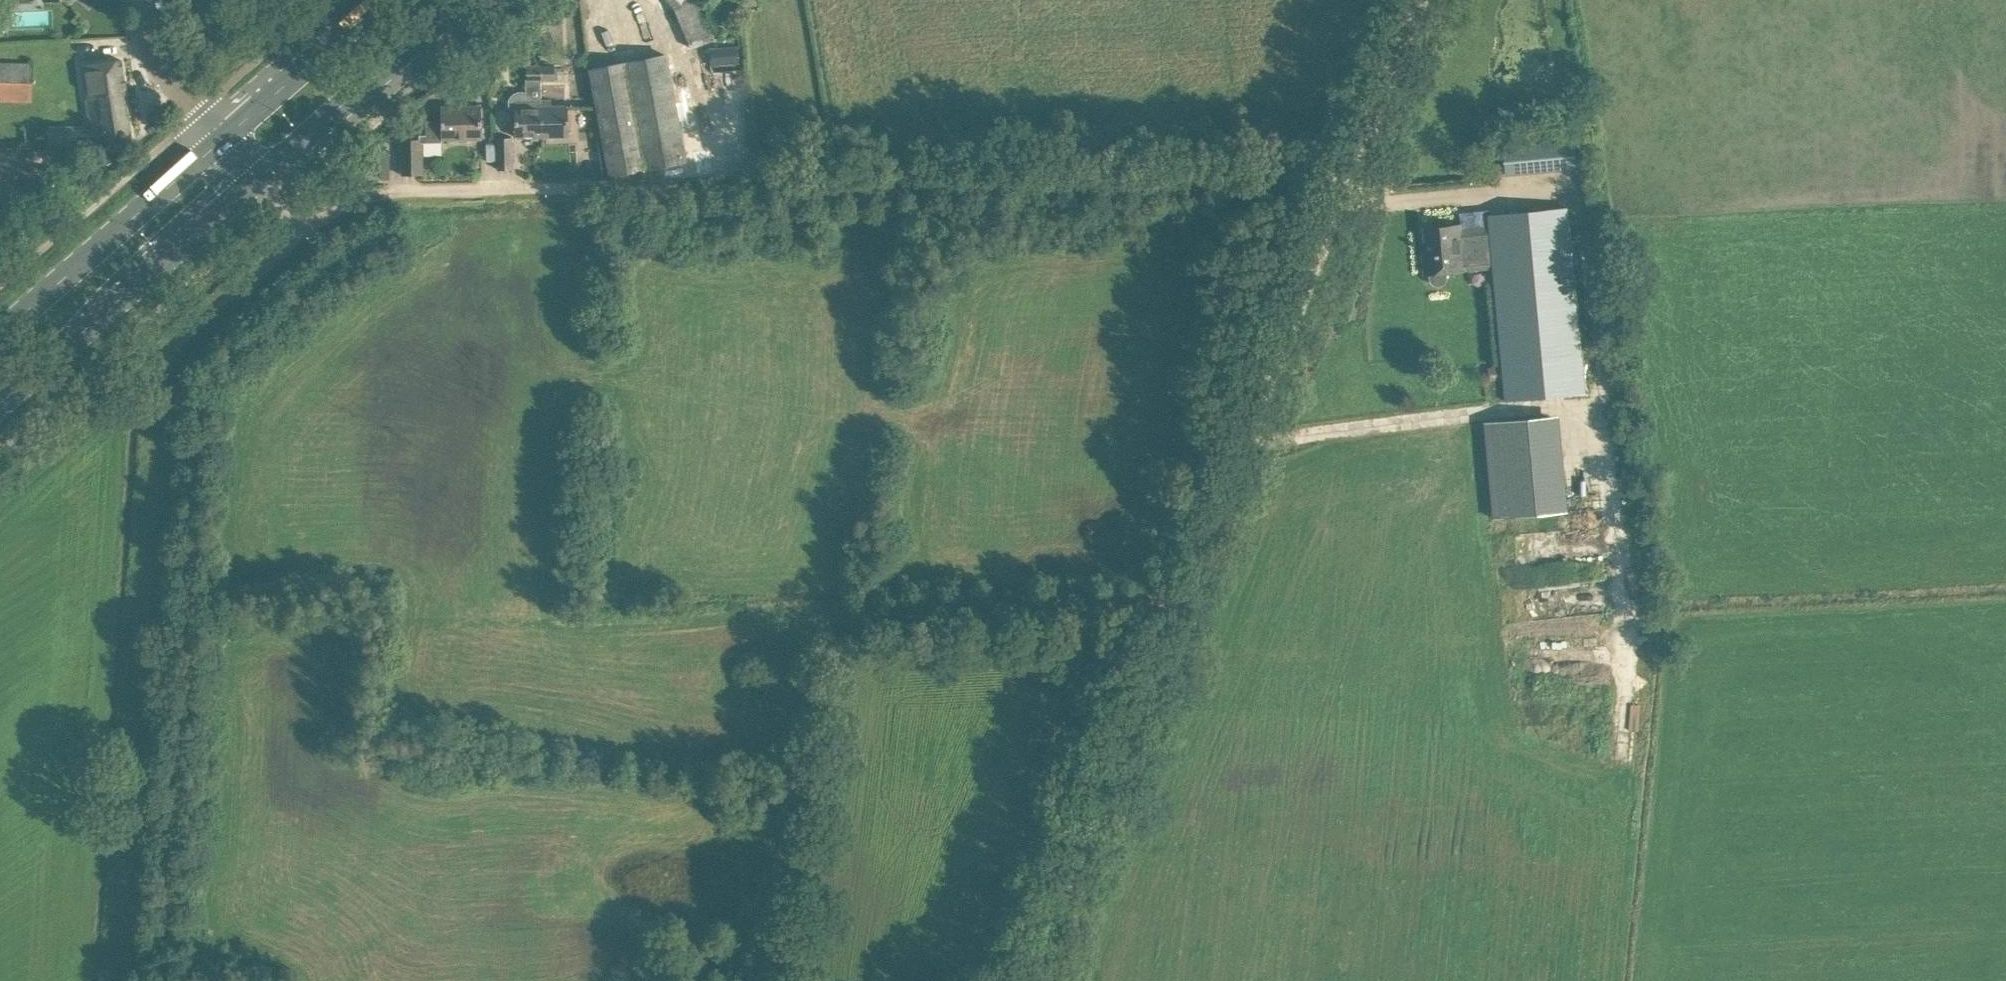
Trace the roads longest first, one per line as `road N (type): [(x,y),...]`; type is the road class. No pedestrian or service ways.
road 1 (track): [(1422,0),(1026,980)]
road 2 (unclassified): [(1348,177),(1312,171),(387,193),(354,198),(302,230)]
road 3 (track): [(117,980),(156,419)]
road 4 (primary): [(0,404),(256,180)]
road 5 (primary): [(220,139),(0,333)]
road 6 (primary): [(256,180),(465,0)]
road 7 (unclassified): [(156,419),(162,362),(172,344),(302,230)]
road 8 (primary): [(380,0),(220,139)]
road 9 (track): [(0,500),(94,419),(136,412),(156,419)]
road 10 (tertiary): [(220,139),(159,67),(144,0)]

